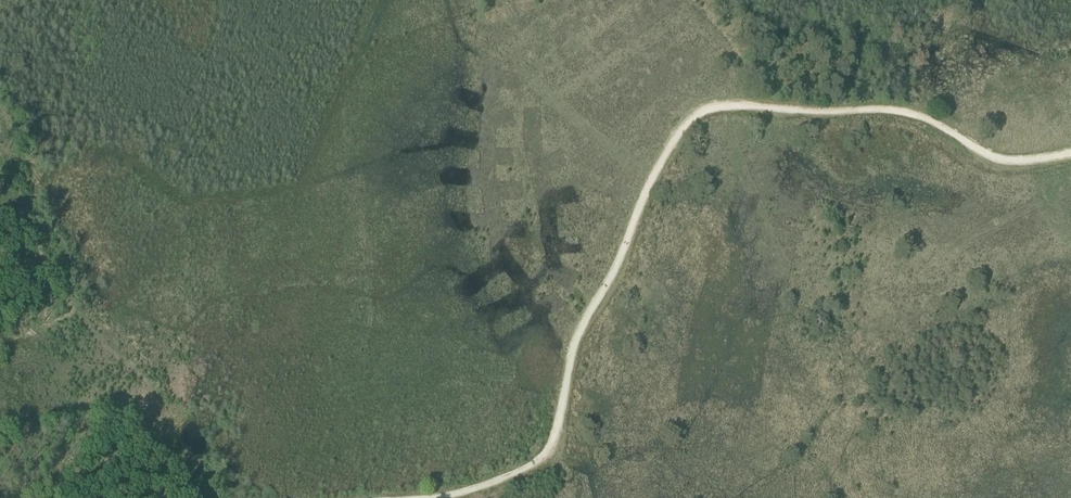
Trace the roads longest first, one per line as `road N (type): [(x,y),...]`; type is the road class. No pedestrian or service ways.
road 1 (track): [(1070,154),(998,159),(923,118),(874,109),(733,105),(698,115),(666,153),(579,335),(549,450),(516,474),(435,497)]

